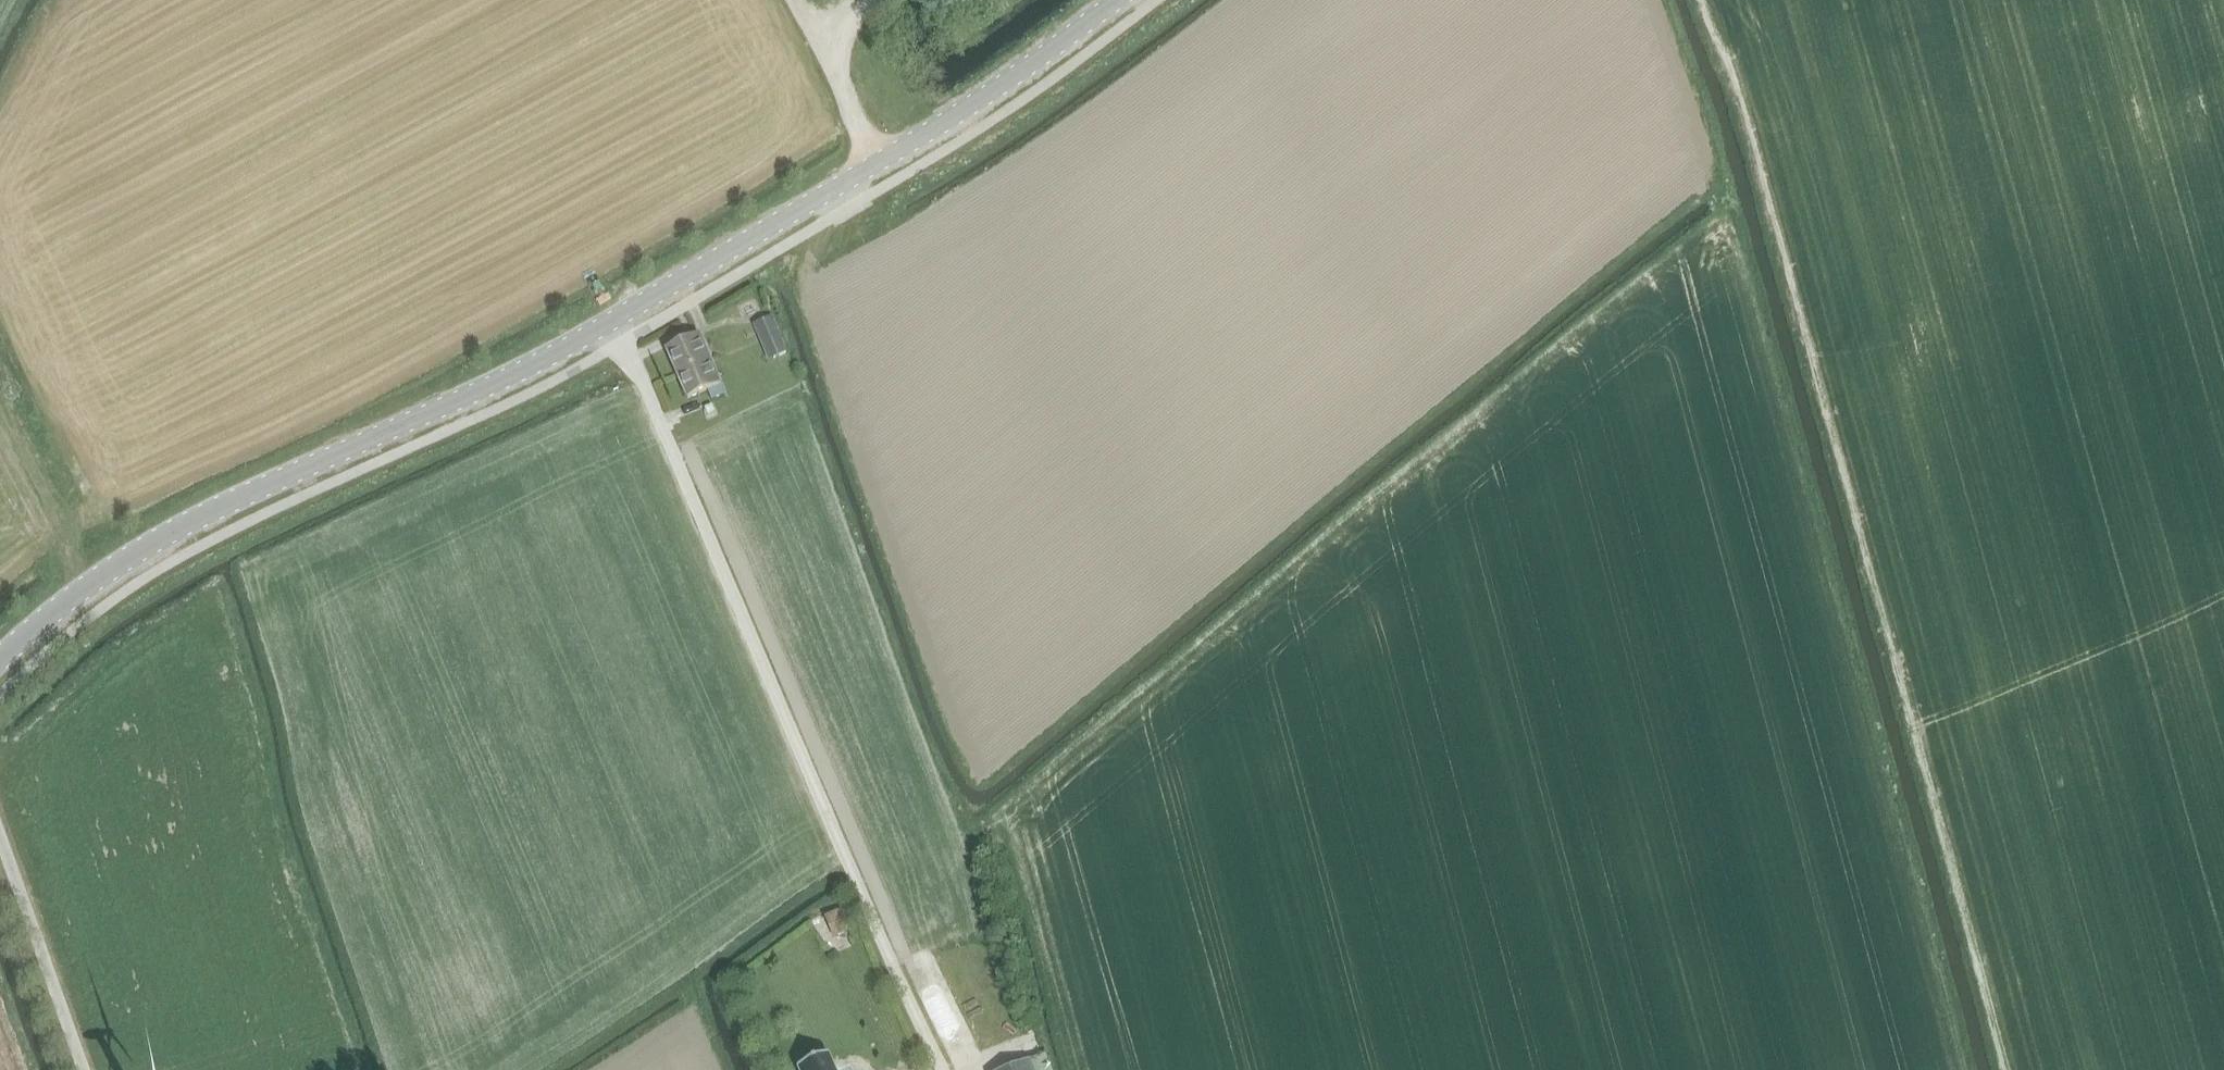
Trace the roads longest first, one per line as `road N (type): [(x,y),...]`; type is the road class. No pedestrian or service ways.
road 1 (tertiary): [(0,662),(40,622),(205,511),(465,397),(610,318),(916,142),(1118,0)]
road 2 (track): [(789,0),(879,163)]

